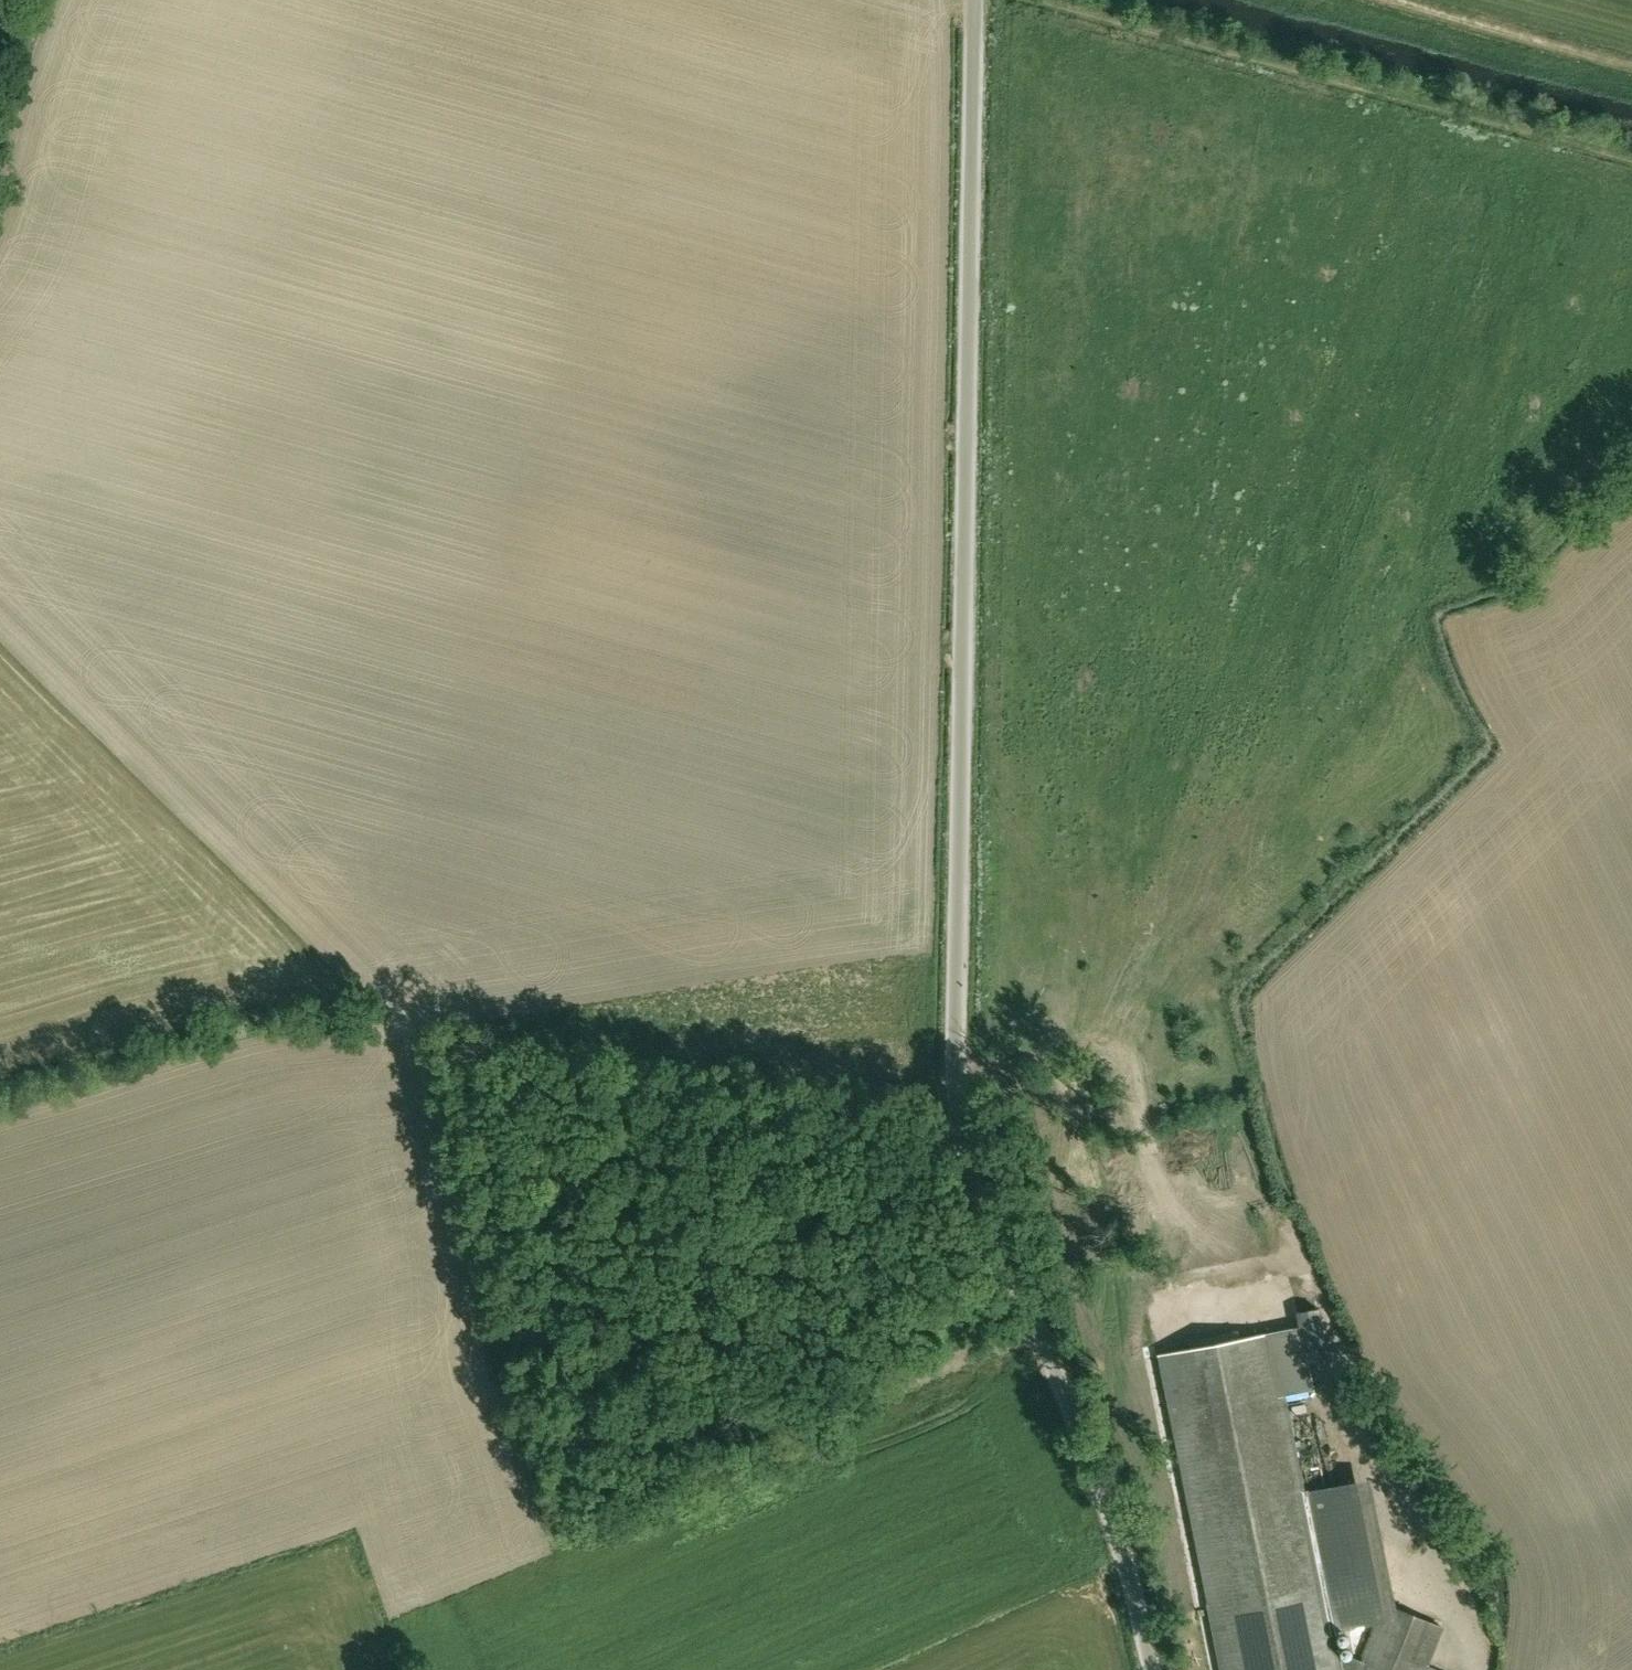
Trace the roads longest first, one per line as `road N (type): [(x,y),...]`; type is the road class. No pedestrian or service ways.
road 1 (unclassified): [(1155,1669),(1096,1478),(964,1176),(956,1009),(976,0)]
road 2 (track): [(1631,63),(1400,0)]

